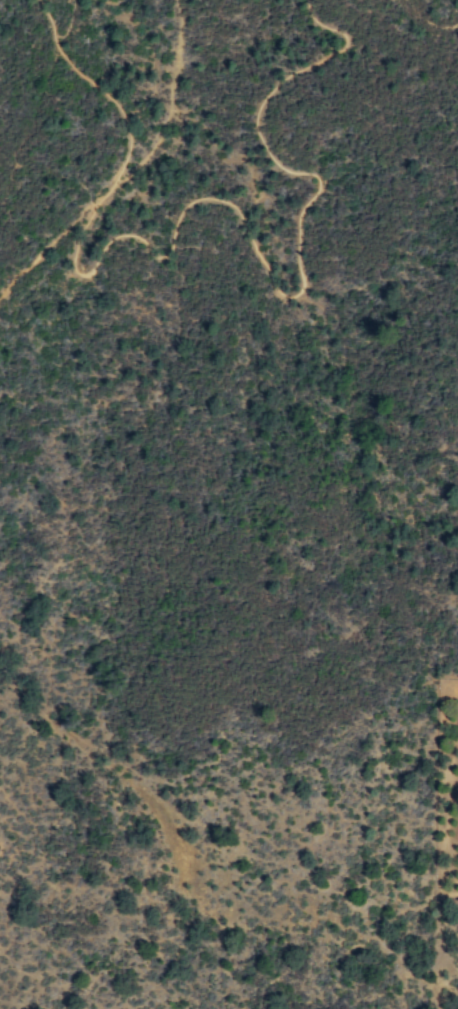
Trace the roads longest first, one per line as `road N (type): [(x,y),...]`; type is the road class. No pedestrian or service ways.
road 1 (track): [(110,188),(144,159),(165,126),(180,32),(177,0)]
road 2 (track): [(0,296),(110,188)]

